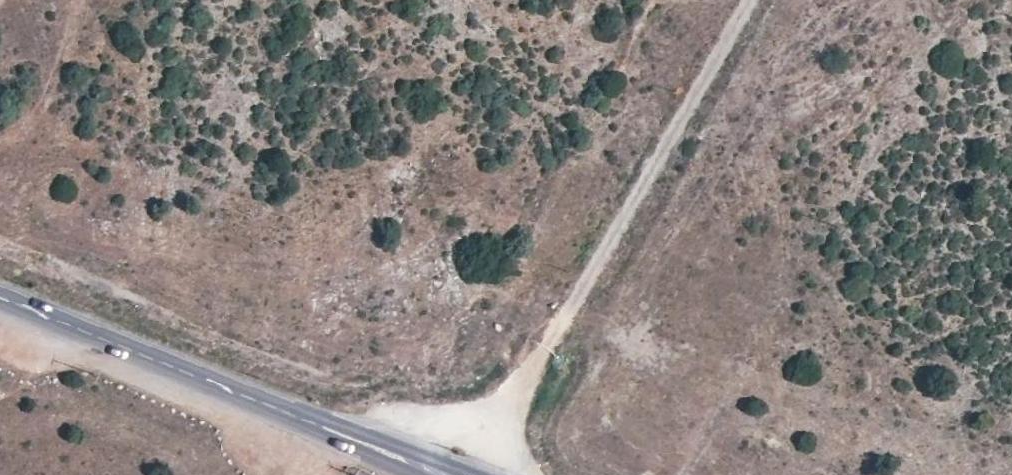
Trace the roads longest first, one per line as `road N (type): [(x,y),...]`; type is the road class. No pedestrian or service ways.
road 1 (primary): [(444,474),(0,295)]

